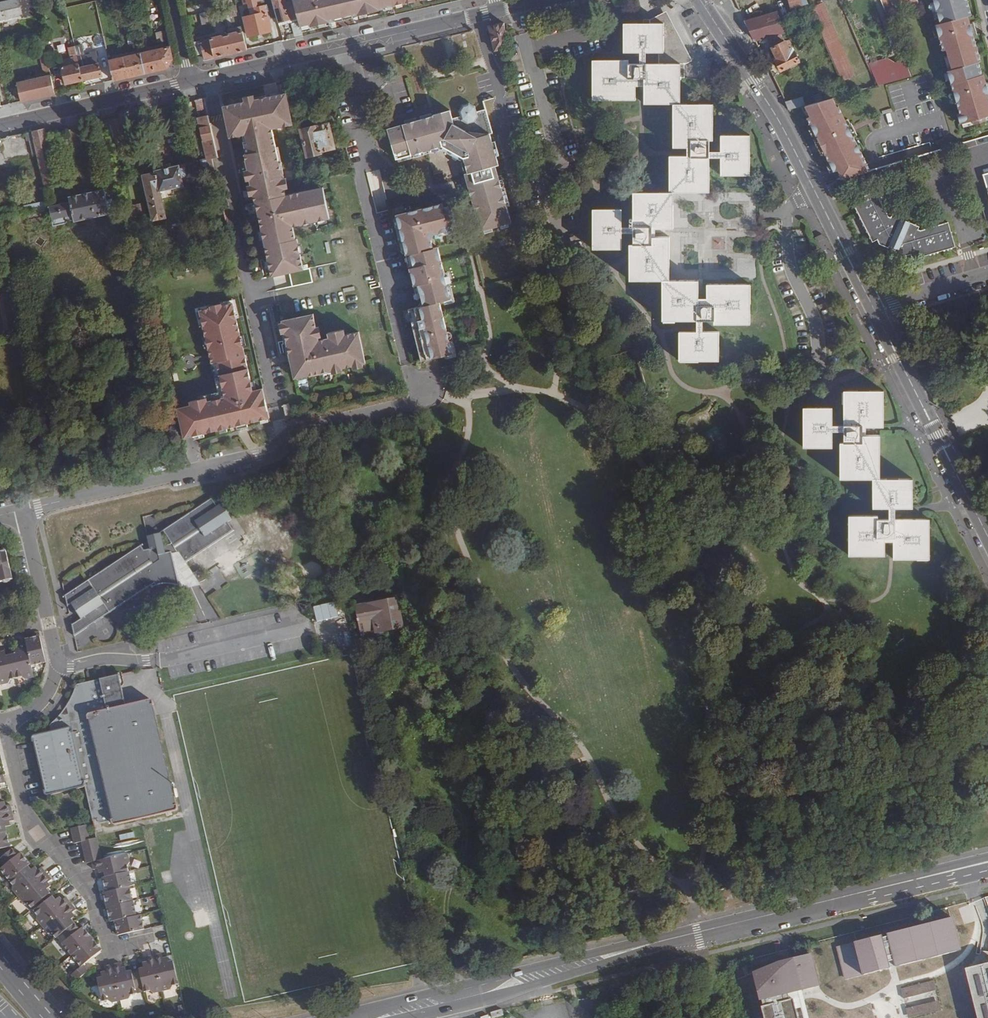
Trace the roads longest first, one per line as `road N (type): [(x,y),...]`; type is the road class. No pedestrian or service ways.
road 1 (secondary): [(987,865),(379,1017)]
road 2 (residential): [(23,510),(258,456),(303,429),(427,397)]
road 3 (residential): [(874,311),(777,118),(700,0)]
road 4 (secondary): [(191,82),(498,10)]
road 5 (residential): [(4,719),(29,822),(91,897),(112,948),(142,941)]
road 6 (residential): [(987,536),(874,311)]
road 7 (residential): [(23,510),(55,666),(38,703),(4,719)]
road 8 (secondary): [(0,126),(191,82)]

